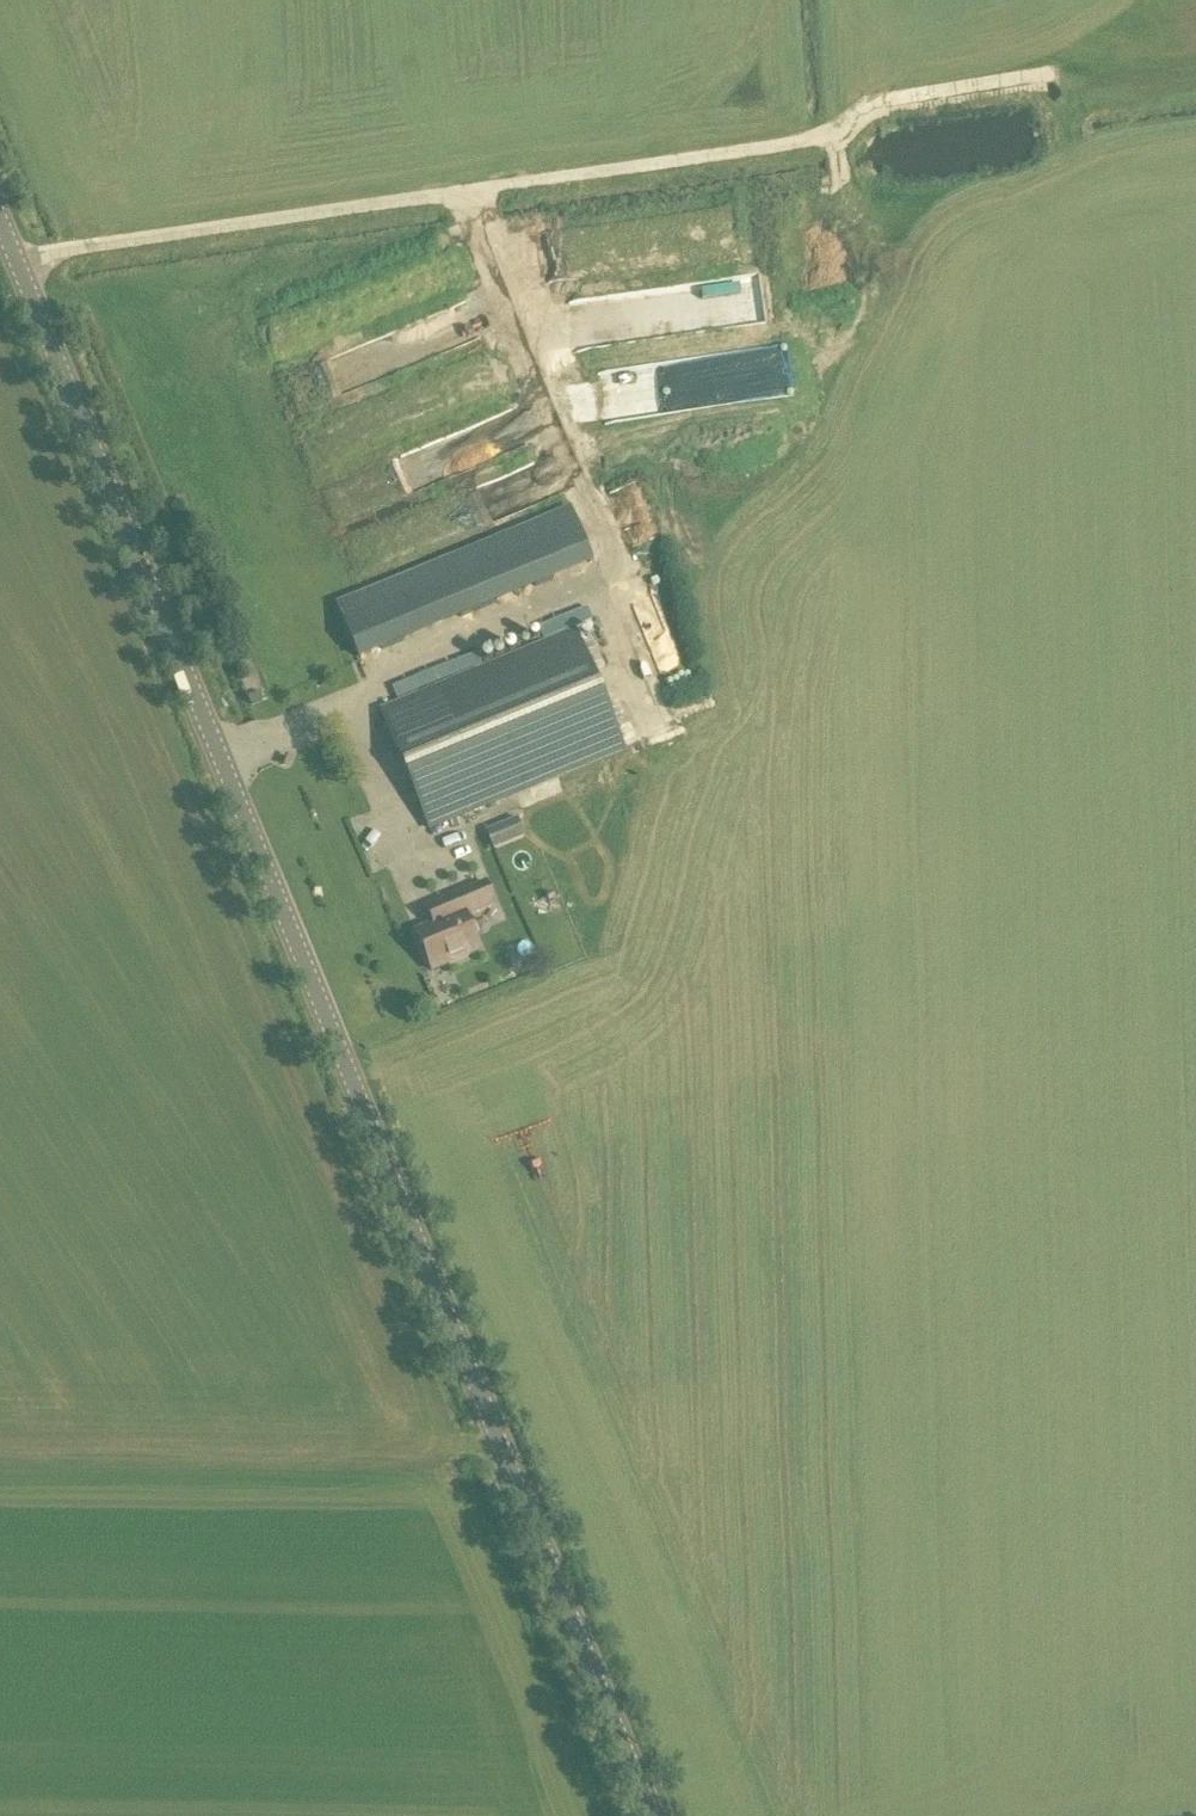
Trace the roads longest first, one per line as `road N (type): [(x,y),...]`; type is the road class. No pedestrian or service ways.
road 1 (tertiary): [(652,1815),(0,222)]
road 2 (track): [(15,259),(796,144),(882,102),(1041,75)]
road 3 (track): [(456,194),(565,469)]

